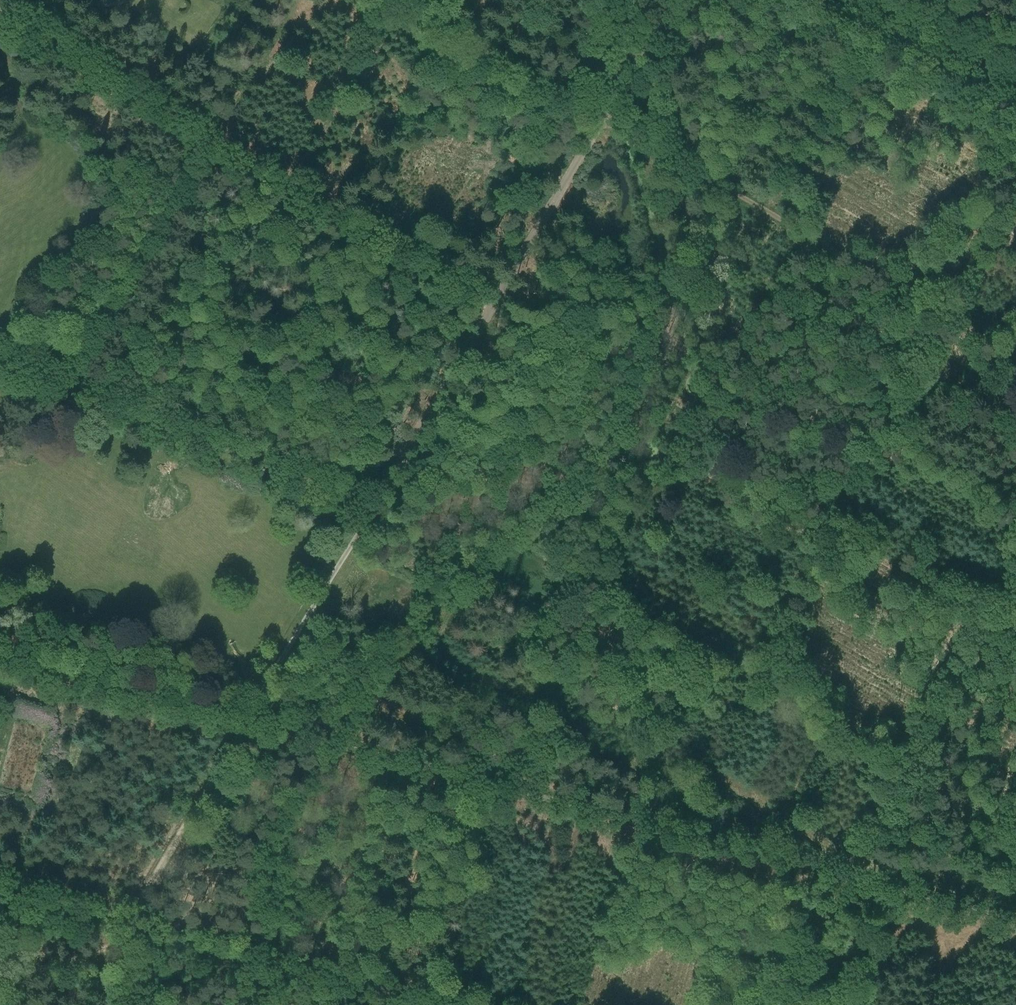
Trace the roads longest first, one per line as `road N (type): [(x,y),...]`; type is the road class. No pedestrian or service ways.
road 1 (unclassified): [(247,723),(849,878)]
road 2 (unclassified): [(594,132),(1015,370)]
road 3 (unclassified): [(370,505),(11,361)]
road 4 (unclassified): [(135,916),(491,1004)]
road 5 (unclassified): [(849,878),(1015,593)]
road 6 (unclassified): [(218,149),(488,312)]
road 7 (unclassified): [(369,0),(594,132)]
road 8 (unclassified): [(0,660),(247,723)]
road 9 (unclassified): [(0,17),(218,149)]
road 10 (unclassified): [(247,723),(370,505)]
road 11 (unclassified): [(488,312),(370,505)]
road 12 (unclassified): [(135,916),(247,723)]
road 13 (unclassified): [(594,132),(488,312)]
road 14 (unclassified): [(1015,91),(857,0)]
road 15 (unclassified): [(218,149),(310,0)]
road 16 (unclassified): [(849,878),(1015,920)]
road 17 (unclassified): [(668,0),(594,132)]
road 18 (unclassified): [(772,1004),(849,878)]
road 19 (unclassified): [(0,884),(135,916)]
road 20 (unclassified): [(0,975),(121,943)]

